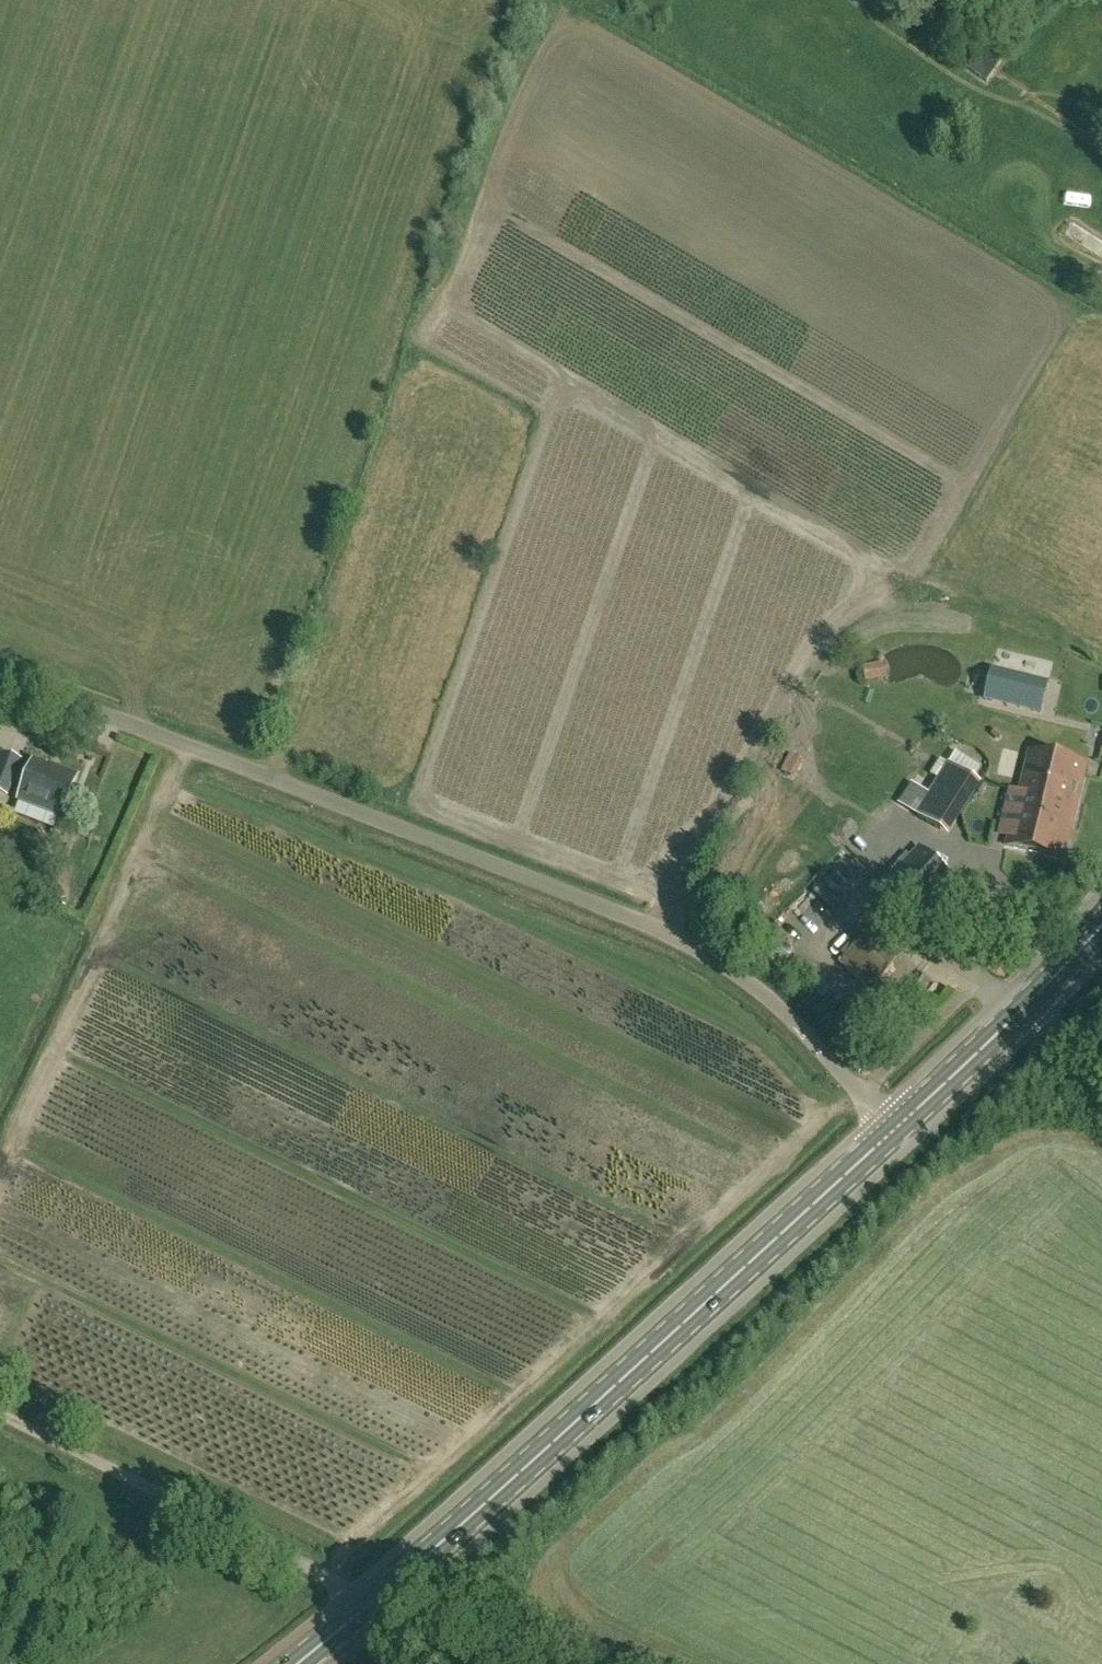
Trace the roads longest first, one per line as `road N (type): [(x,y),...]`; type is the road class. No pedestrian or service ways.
road 1 (unclassified): [(892,1130),(794,1021),(688,942),(0,671)]
road 2 (secondary): [(288,1663),(565,1432),(892,1130)]
road 3 (track): [(688,942),(680,904),(817,658),(859,608),(916,581),(928,562)]
road 4 (secondary): [(892,1130),(1028,1003)]

